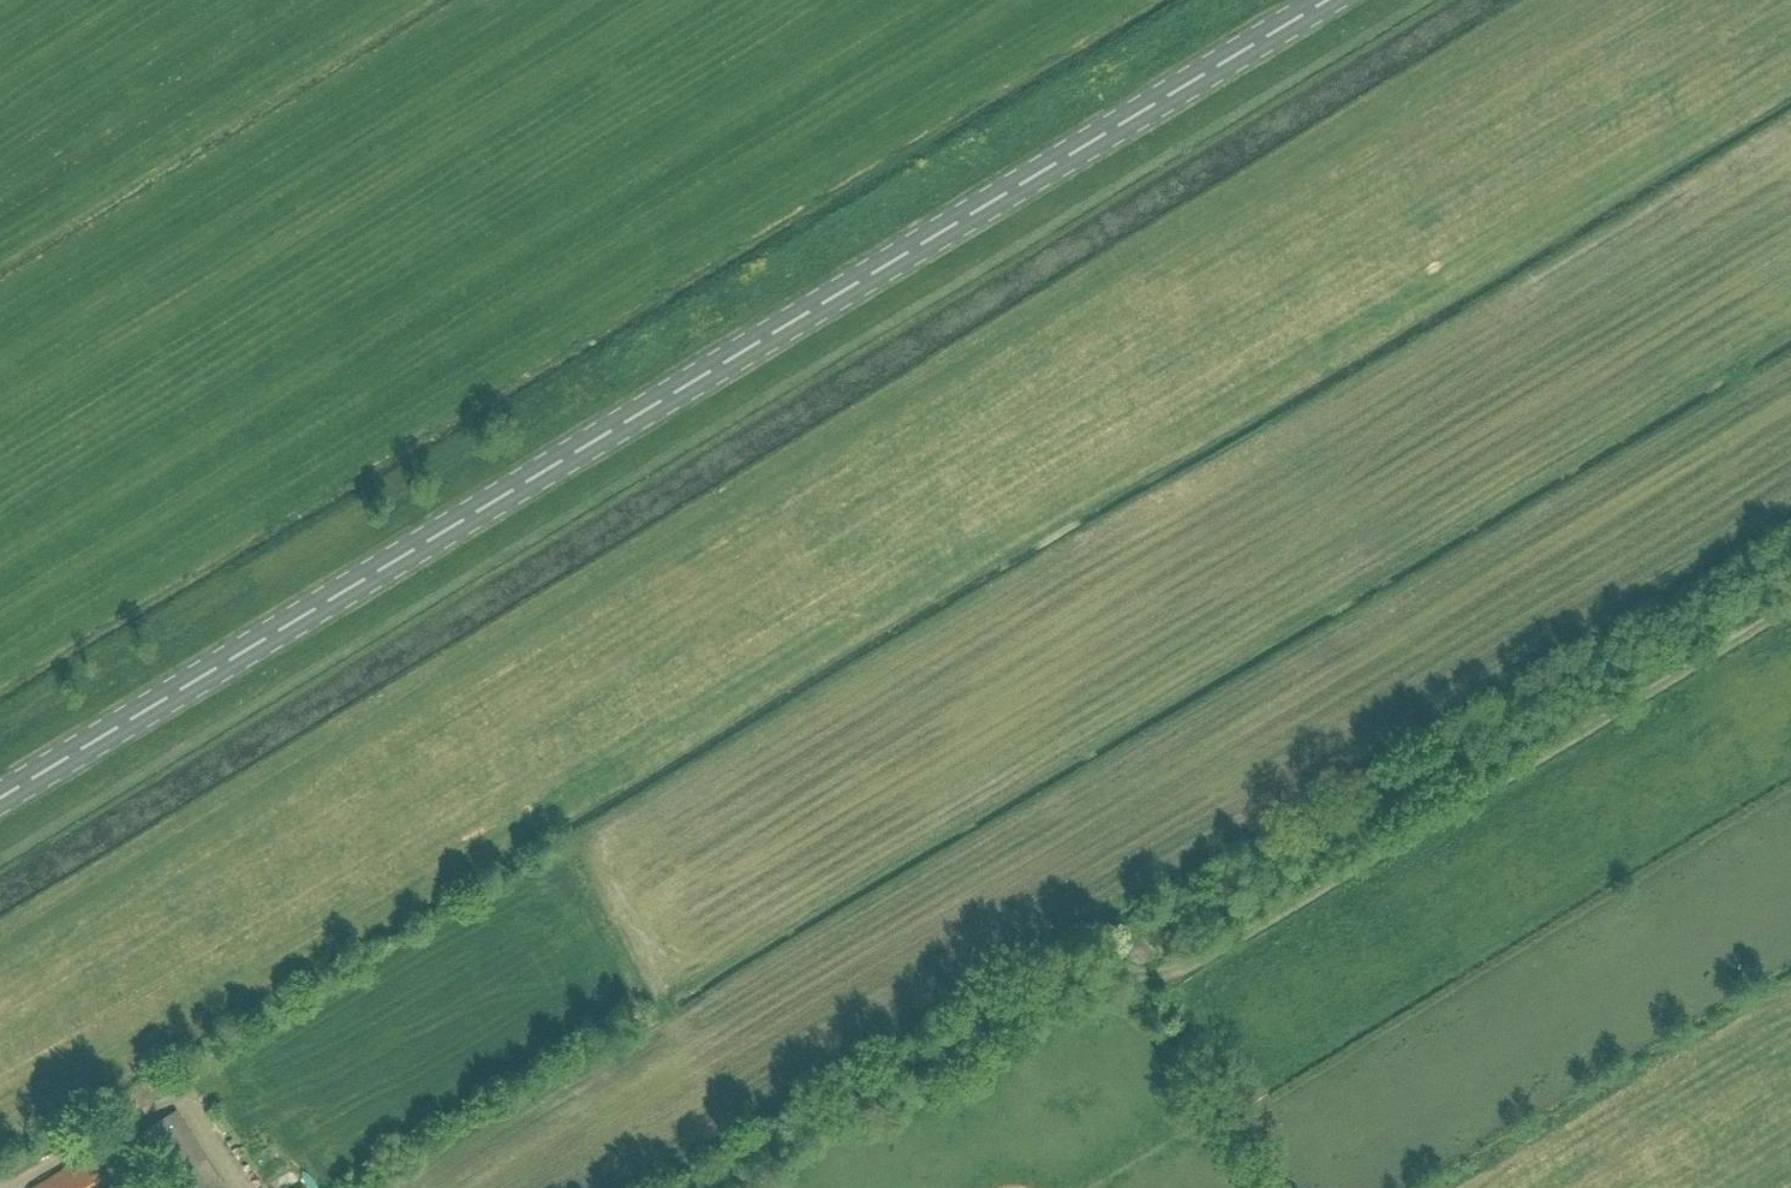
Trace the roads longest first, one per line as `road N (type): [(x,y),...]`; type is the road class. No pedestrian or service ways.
road 1 (primary): [(0,796),(1323,0)]

